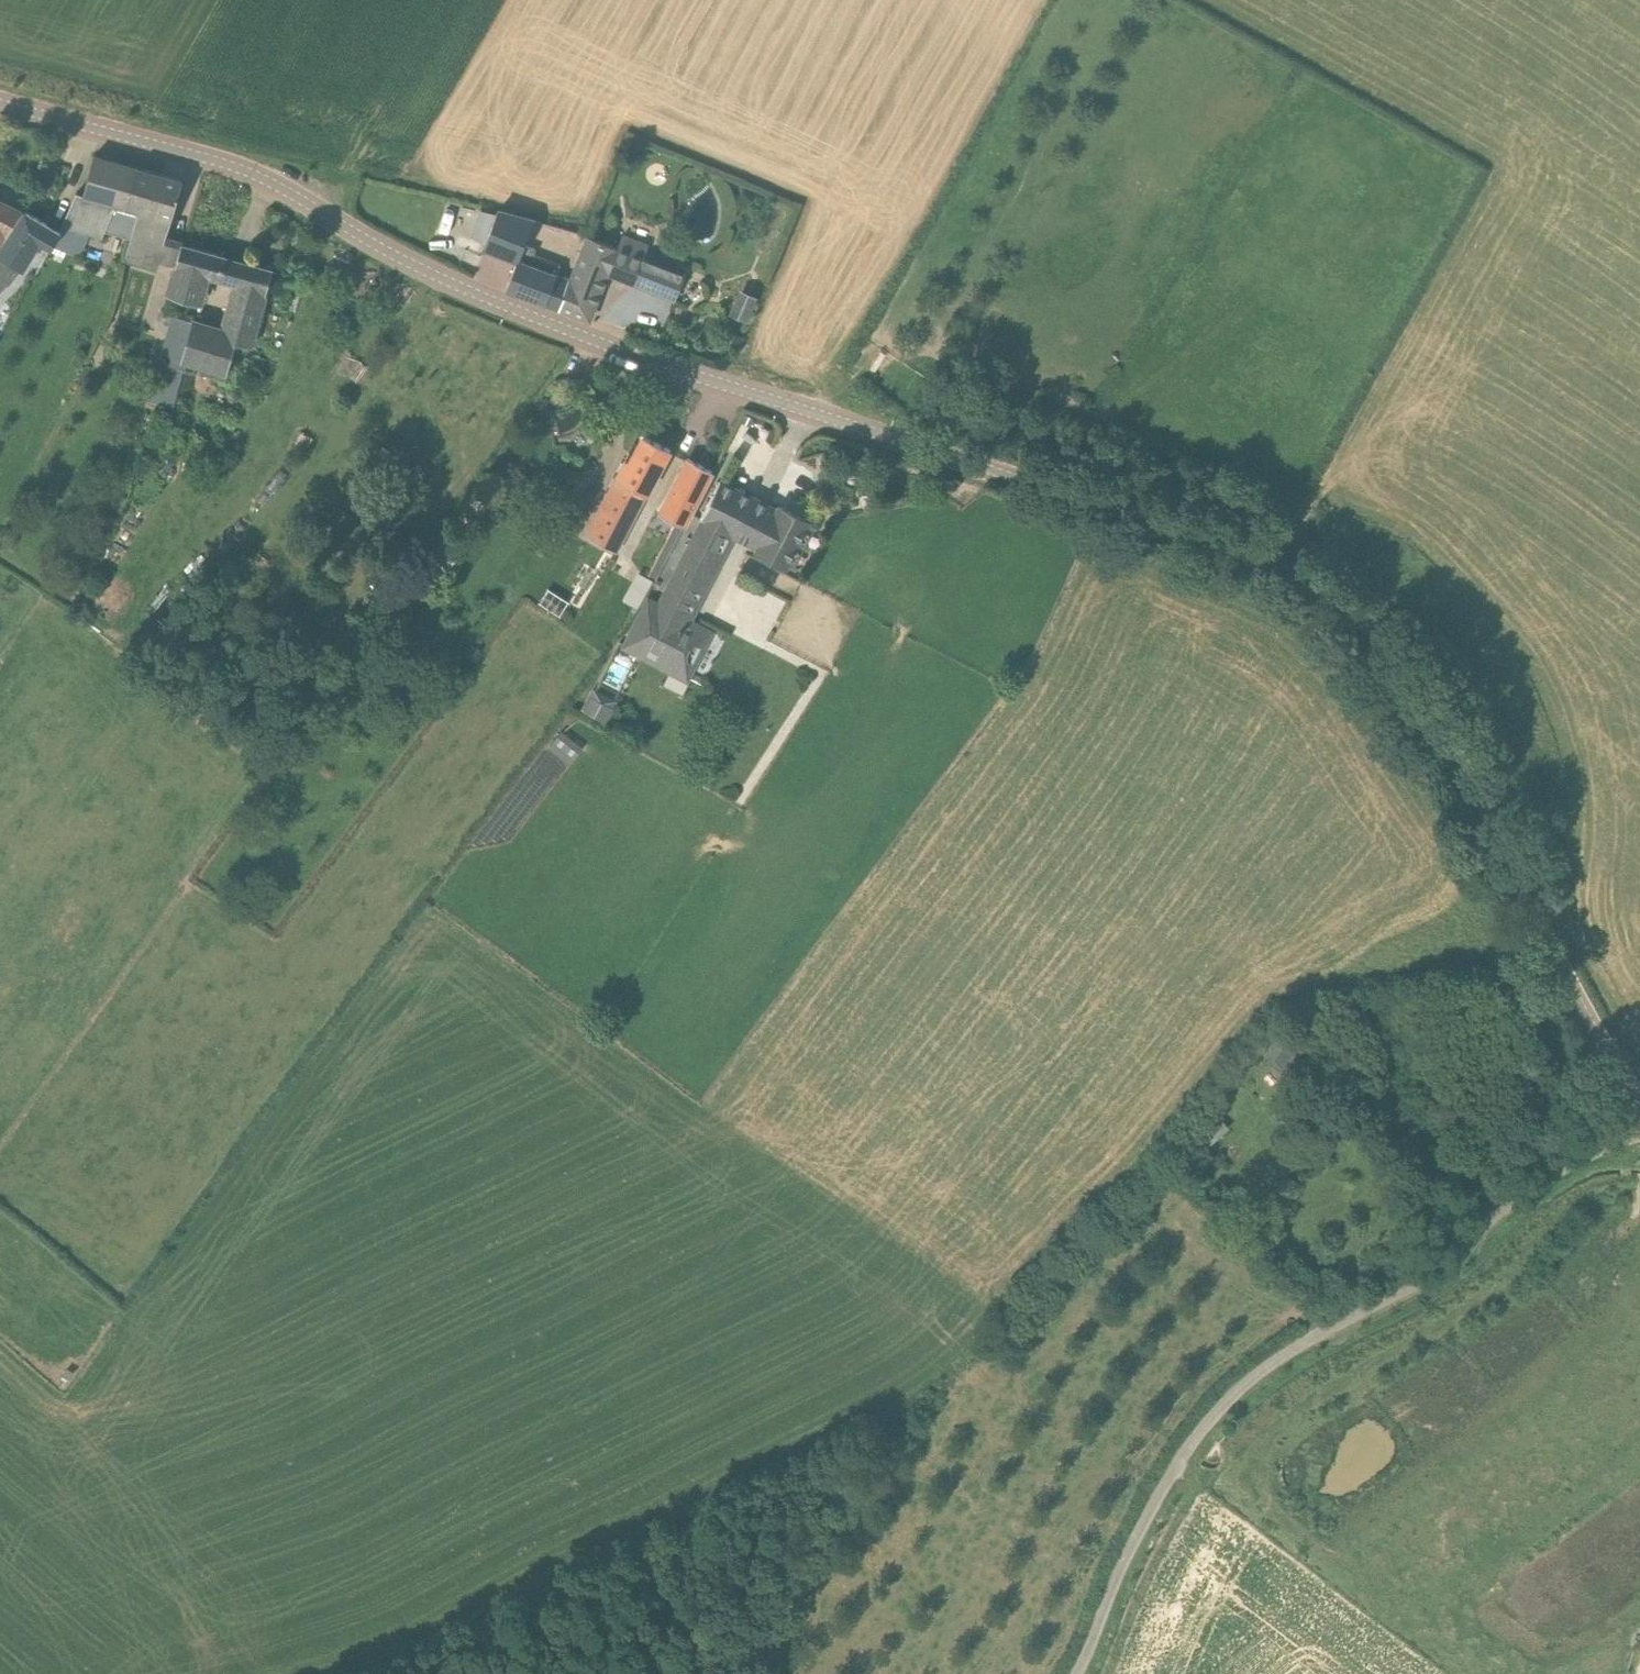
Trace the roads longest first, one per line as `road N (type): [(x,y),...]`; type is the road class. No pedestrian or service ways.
road 1 (tertiary): [(1639,1102),(1574,998),(1436,726),(1370,639),(1301,581),(545,322),(462,289),(233,166),(0,103)]
road 2 (unclassified): [(1077,1673),(1171,1475),(1242,1386),(1302,1343),(1434,1272),(1529,1187),(1639,1130)]

